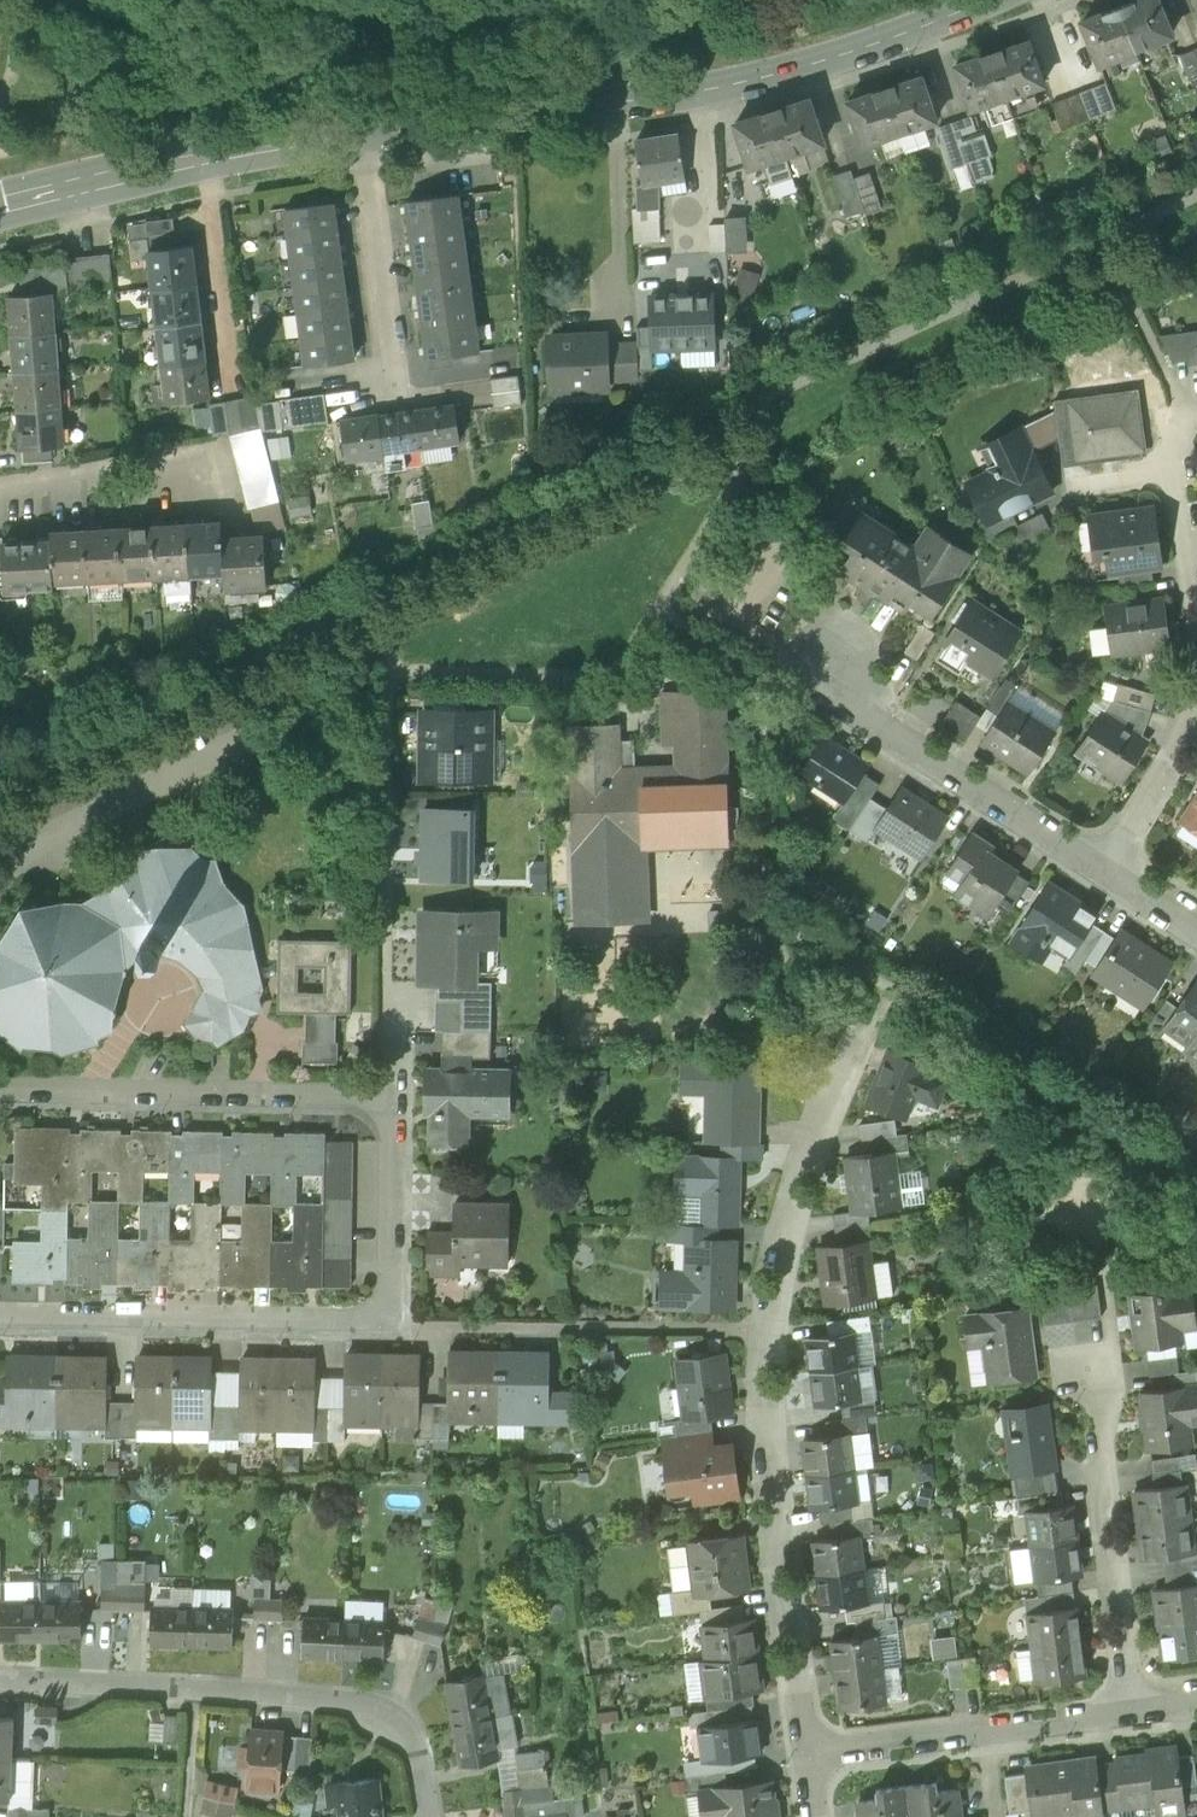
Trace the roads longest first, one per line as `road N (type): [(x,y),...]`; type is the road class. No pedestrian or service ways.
road 1 (residential): [(0,1096),(398,1104),(395,1325),(0,1321)]
road 2 (residential): [(812,1757),(771,1466),(768,1330),(808,1165),(858,1032)]
road 3 (secondary): [(365,137),(760,80),(1004,0)]
road 4 (residential): [(0,1681),(357,1706),(420,1747),(431,1816)]
road 5 (secondary): [(0,207),(215,159),(365,137)]
road 6 (residential): [(1108,872),(884,729),(818,667)]
road 7 (residential): [(1130,1710),(1088,1376)]
road 8 (residential): [(1130,1710),(812,1757)]
road 9 (residential): [(365,137),(396,380)]
road 10 (residential): [(1196,620),(1179,473),(1184,418)]
road 11 (residential): [(1108,872),(1188,735),(1196,705)]

